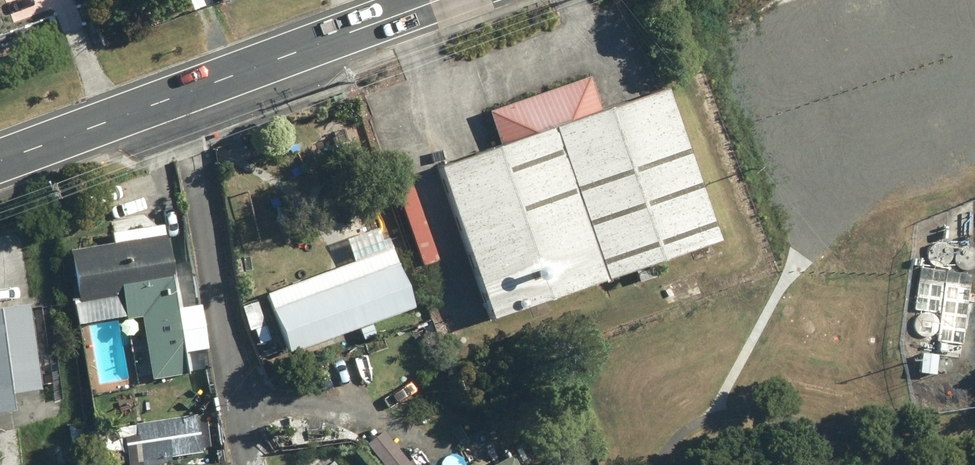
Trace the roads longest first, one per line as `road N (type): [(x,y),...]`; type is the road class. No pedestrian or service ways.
road 1 (tertiary): [(0,163),(439,0)]

